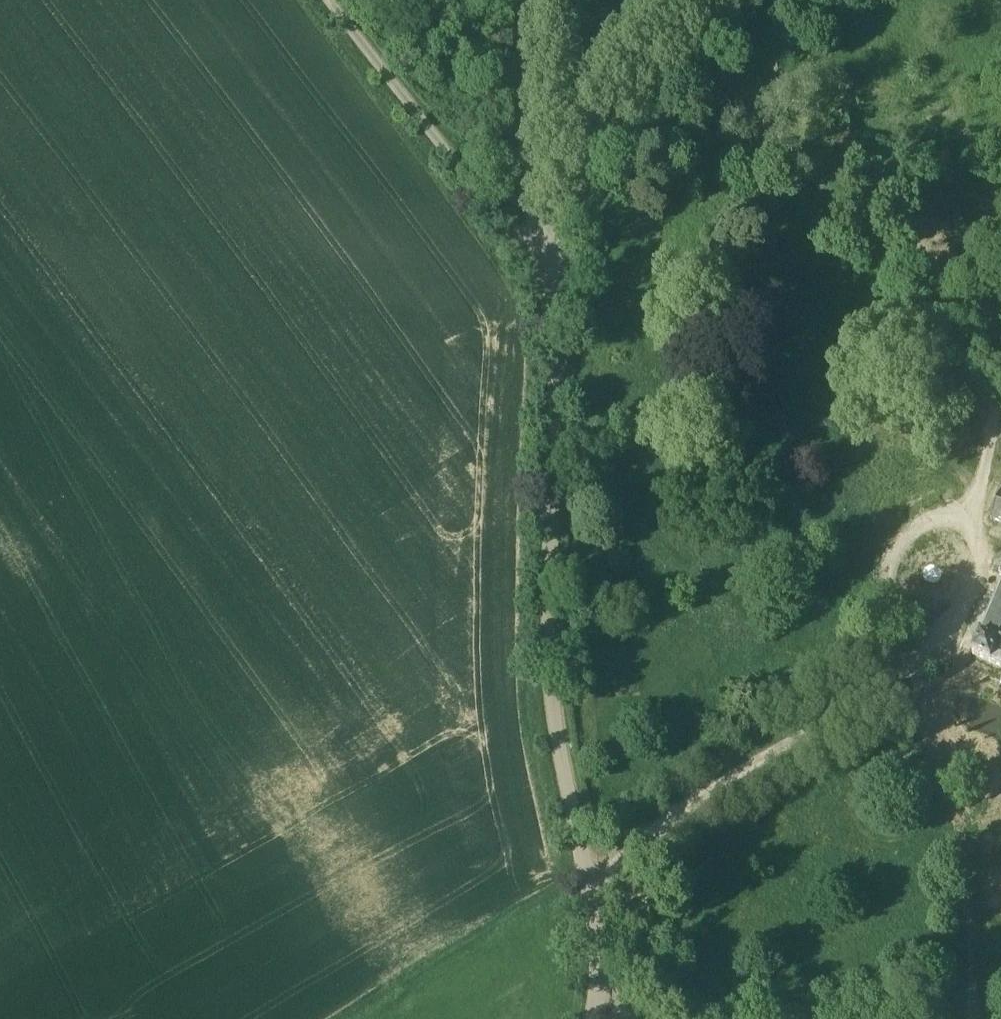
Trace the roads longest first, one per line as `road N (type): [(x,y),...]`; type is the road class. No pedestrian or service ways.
road 1 (unclassified): [(599,979),(598,861),(563,750),(554,688),(560,318),(551,261)]
road 2 (unclassified): [(551,261),(532,270),(509,256),(317,0)]
road 3 (unclassified): [(551,261),(664,46),(700,0)]
road 4 (unclassified): [(551,261),(534,181),(526,0)]

